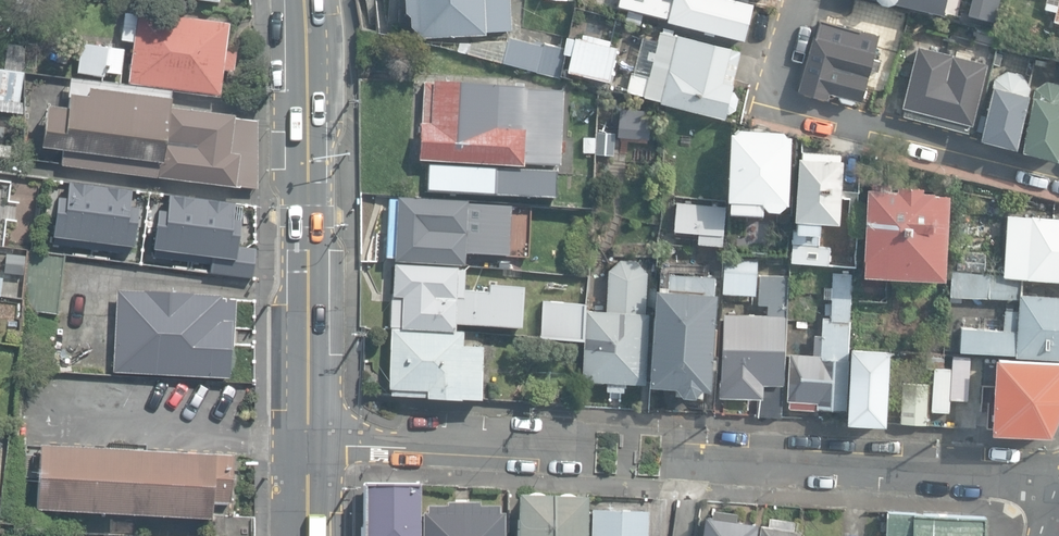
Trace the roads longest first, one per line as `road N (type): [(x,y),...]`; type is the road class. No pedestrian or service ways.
road 1 (secondary): [(305,0),(311,442)]
road 2 (residential): [(796,0),(772,98),(1058,174)]
road 3 (residential): [(682,454),(1058,482)]
road 4 (residential): [(311,442),(579,451)]

